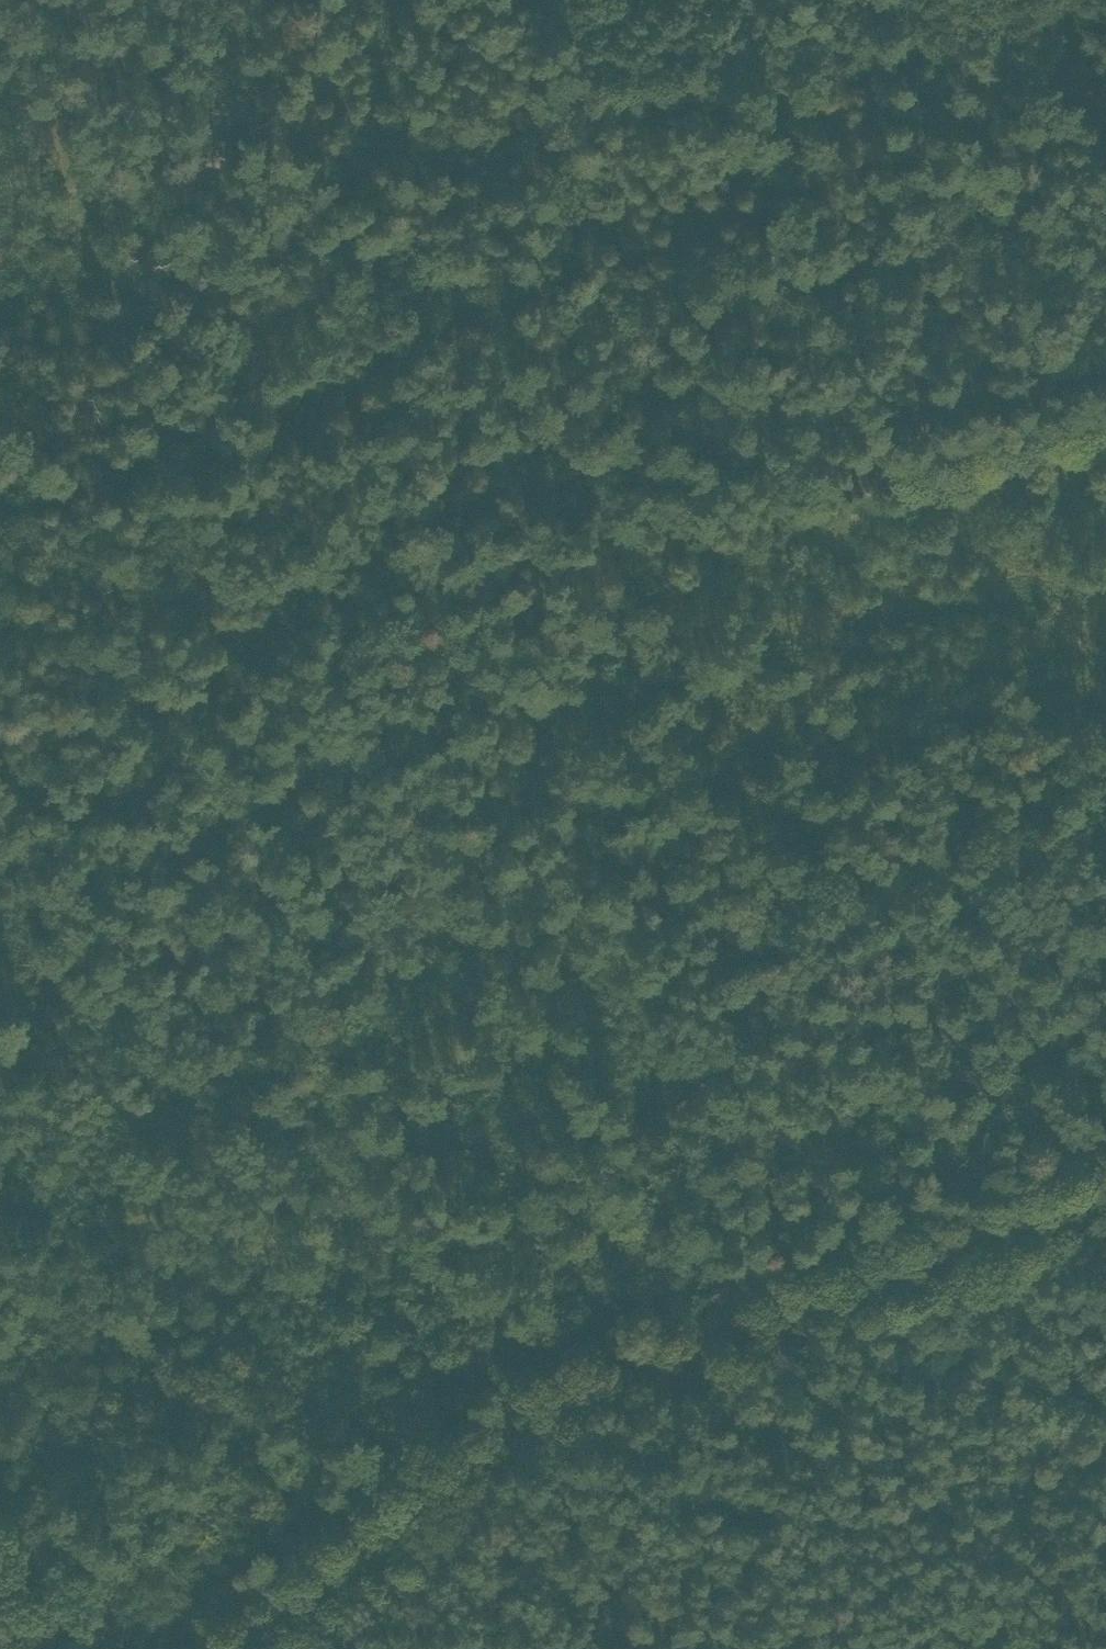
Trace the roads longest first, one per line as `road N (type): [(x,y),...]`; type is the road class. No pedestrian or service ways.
road 1 (track): [(1105,1193),(547,1419),(219,1648)]
road 2 (track): [(817,1314),(751,1094)]
road 3 (track): [(30,0),(75,176)]

